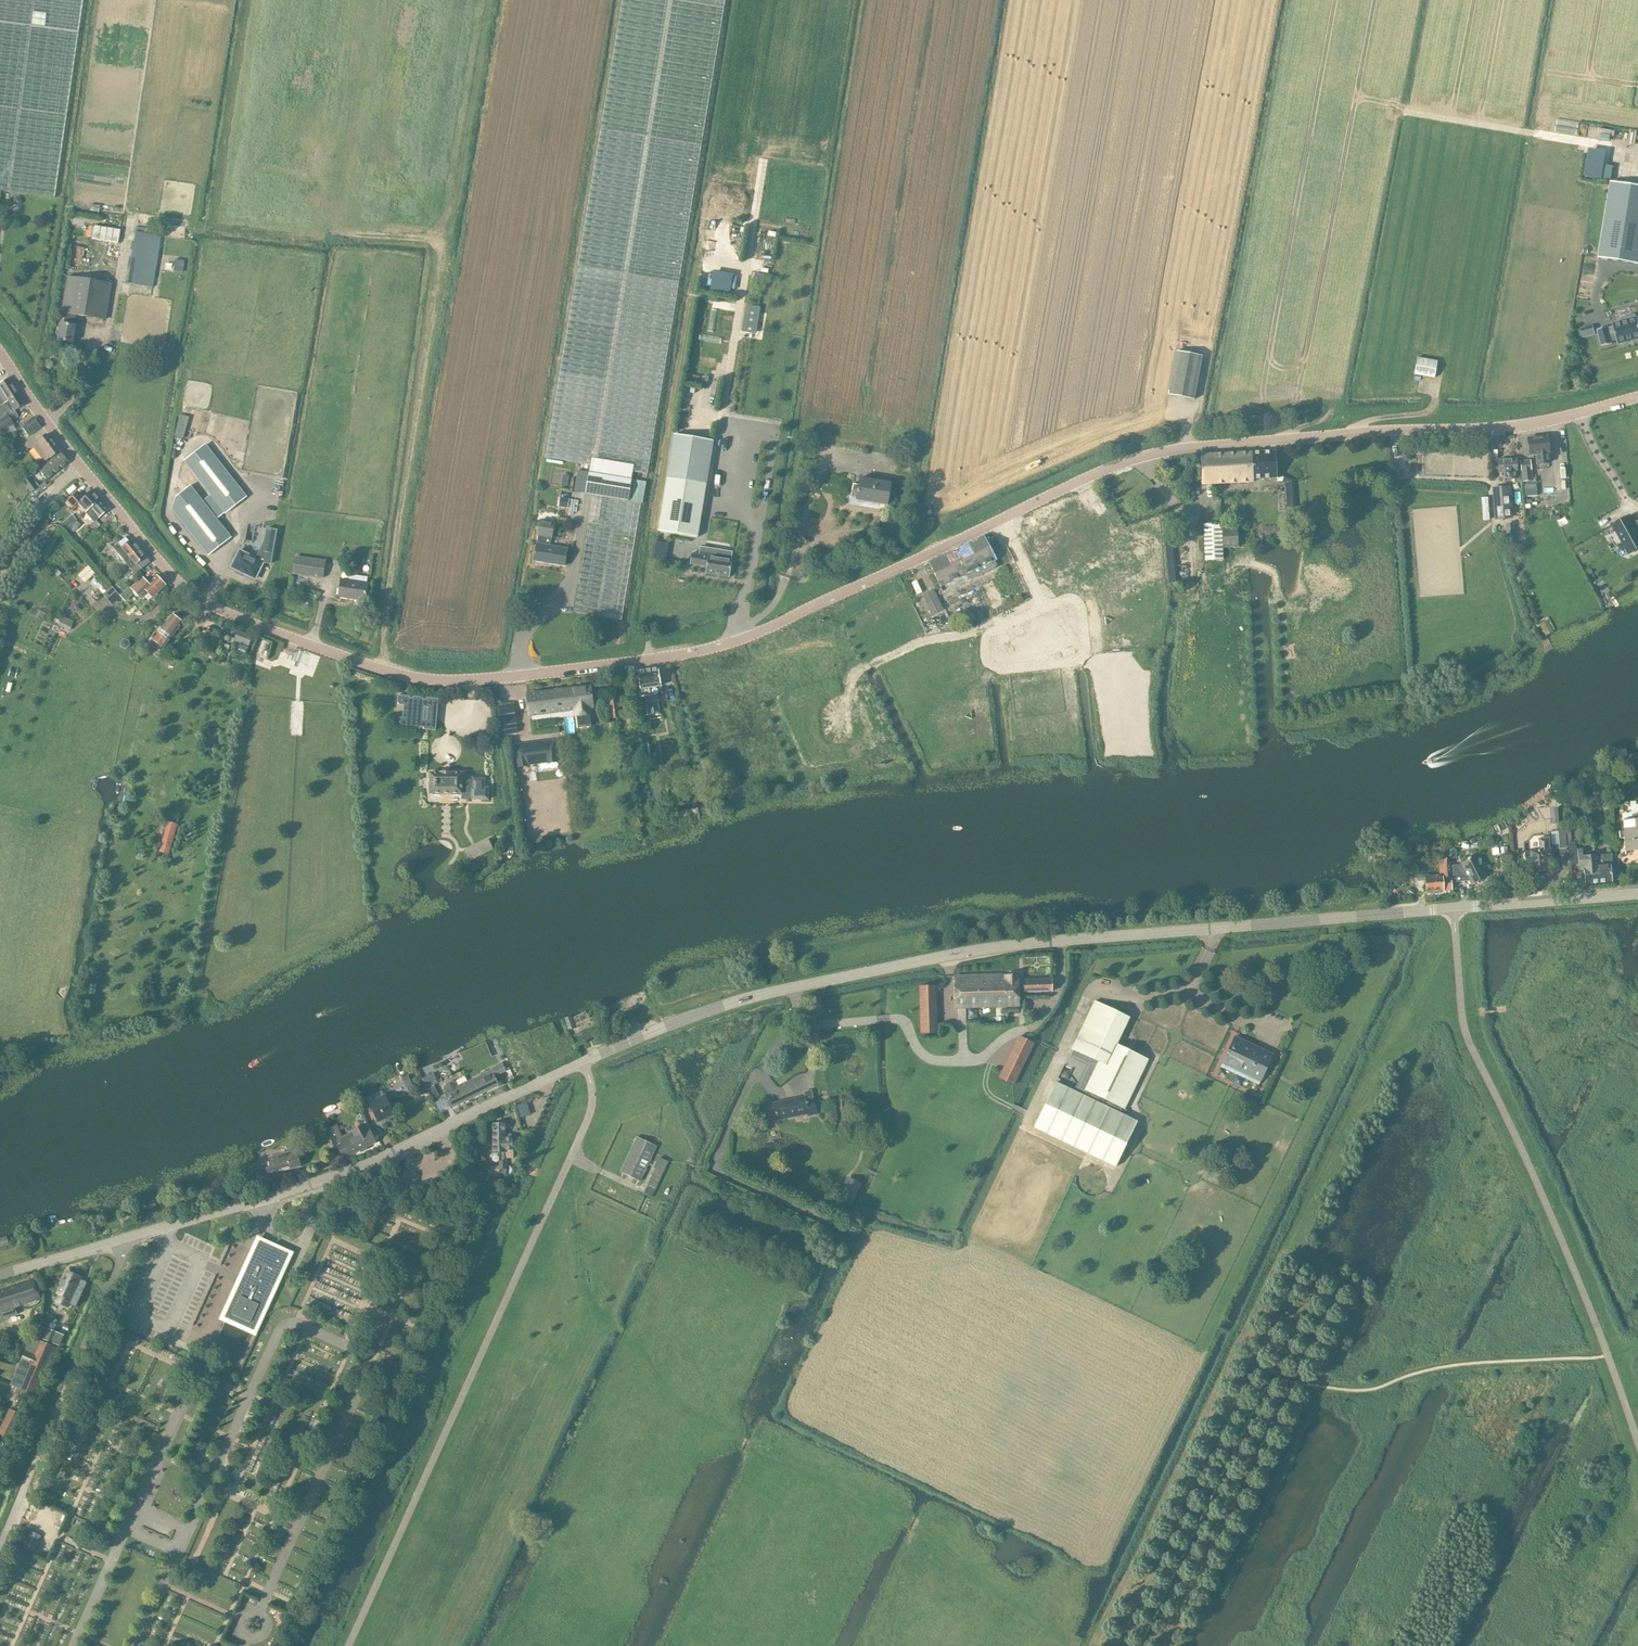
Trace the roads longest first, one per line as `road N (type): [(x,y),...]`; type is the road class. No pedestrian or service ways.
road 1 (tertiary): [(0,1274),(333,1177),(581,1061),(748,997),(1060,939),(1454,908)]
road 2 (unclassified): [(79,463),(176,577),(230,613),(347,658),(457,681),(731,643),(1000,520)]
road 3 (unclassified): [(1000,520),(1107,468),(1187,447),(1494,428),(1637,397)]
road 4 (residential): [(1042,606),(1070,598),(1080,605),(1086,660),(998,670),(983,650),(987,631)]
road 5 (tertiary): [(1637,893),(1454,908)]
road 6 (residential): [(0,577),(48,494),(79,463)]
road 7 (unclassified): [(0,350),(79,463)]

